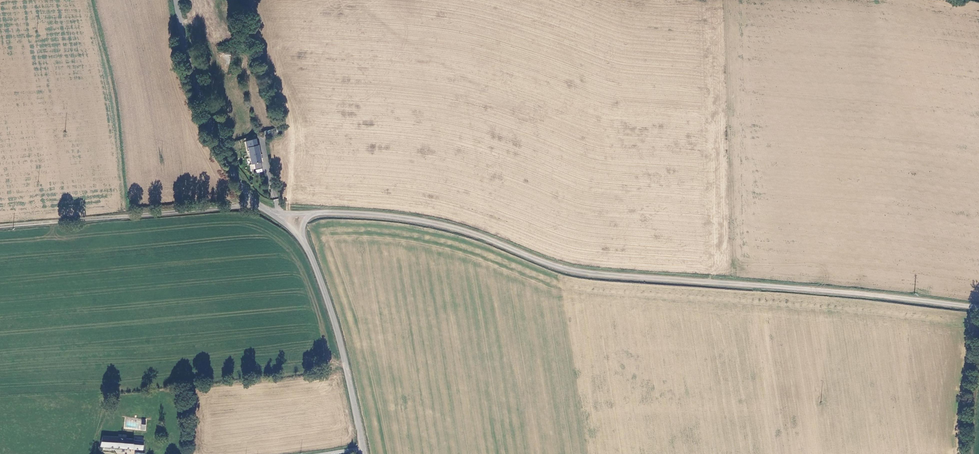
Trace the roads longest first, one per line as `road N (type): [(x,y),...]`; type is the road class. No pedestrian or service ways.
road 1 (unclassified): [(978,310),(598,273),(422,220),(310,214)]
road 2 (unclassified): [(263,208),(0,226)]
road 3 (unclassified): [(263,208),(235,177),(217,140),(177,0)]
road 4 (unclassified): [(362,448),(337,327),(302,237)]

